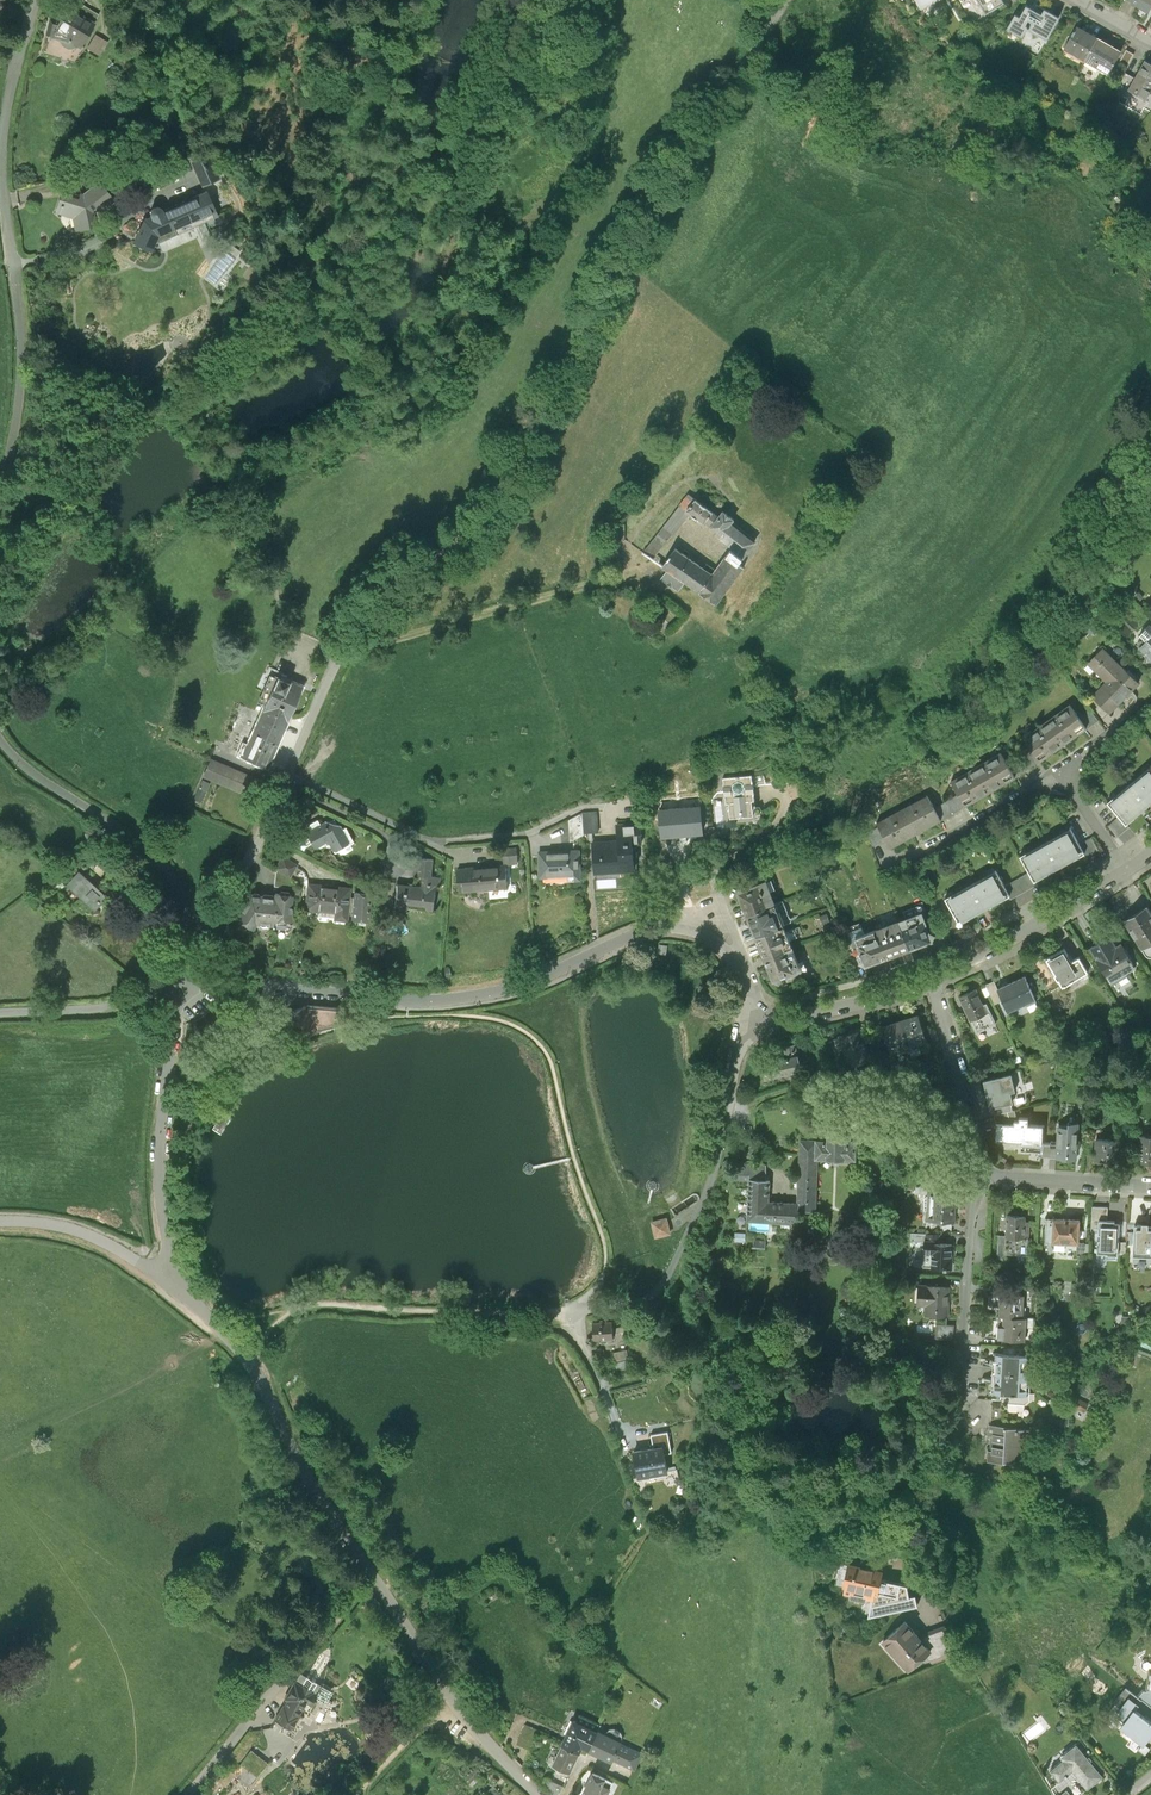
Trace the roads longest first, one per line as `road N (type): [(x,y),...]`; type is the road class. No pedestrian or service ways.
road 1 (track): [(516,0),(536,58),(482,170),(430,313),(385,369),(357,361),(333,331),(302,313),(323,235),(325,116),(345,37),(377,0)]
road 2 (residential): [(746,1032),(739,963),(722,940),(693,927),(672,925),(546,979),(474,998),(213,984),(175,997)]
road 3 (unclassified): [(160,1278),(249,1363),(448,1693),(537,1794)]
road 4 (unclassified): [(33,0),(2,136),(24,361),(0,480)]
road 5 (residential): [(982,1178),(963,1404),(900,1572)]
road 6 (residential): [(383,603),(336,661),(229,898),(182,950)]
road 7 (residential): [(571,1312),(644,1304),(670,1275),(720,1158),(746,1032)]
road 8 (unclassified): [(0,737),(21,764),(171,872),(184,894),(182,950)]
road 9 (unclassified): [(175,997),(158,1162),(167,1257),(160,1278)]
road 10 (residential): [(931,980),(1130,866)]
road 11 (residential): [(931,980),(969,1093),(982,1178)]
road 12 (residential): [(746,1032),(931,980)]
road 13 (residential): [(892,863),(1058,772)]
road 14 (unclassified): [(175,997),(0,1014)]
road 15 (unclassified): [(160,1278),(73,1229),(0,1222)]
road 16 (residential): [(982,1178),(1150,1187)]
road 17 (track): [(448,1693),(359,1794)]

